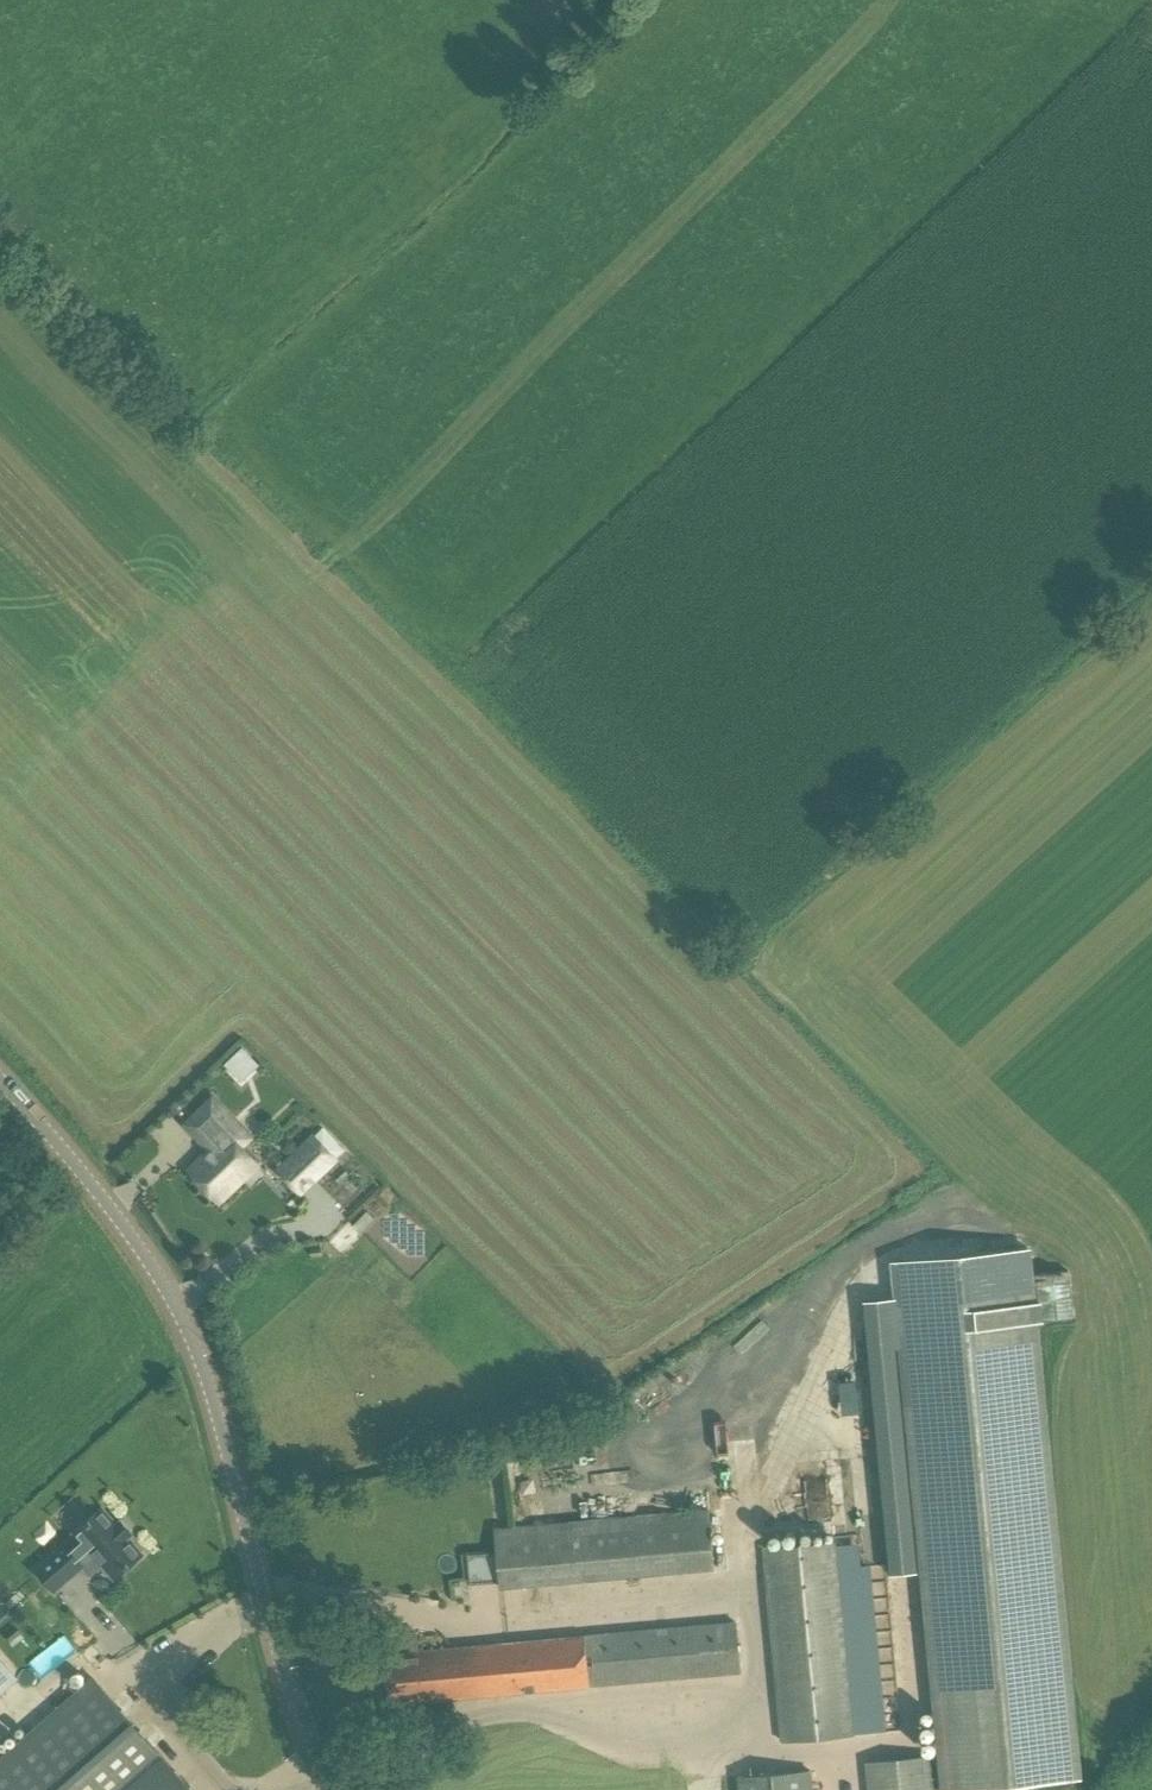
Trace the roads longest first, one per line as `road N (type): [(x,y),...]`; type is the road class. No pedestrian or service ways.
road 1 (tertiary): [(333,1789),(287,1684),(212,1388),(179,1305),(123,1220),(0,1085)]

